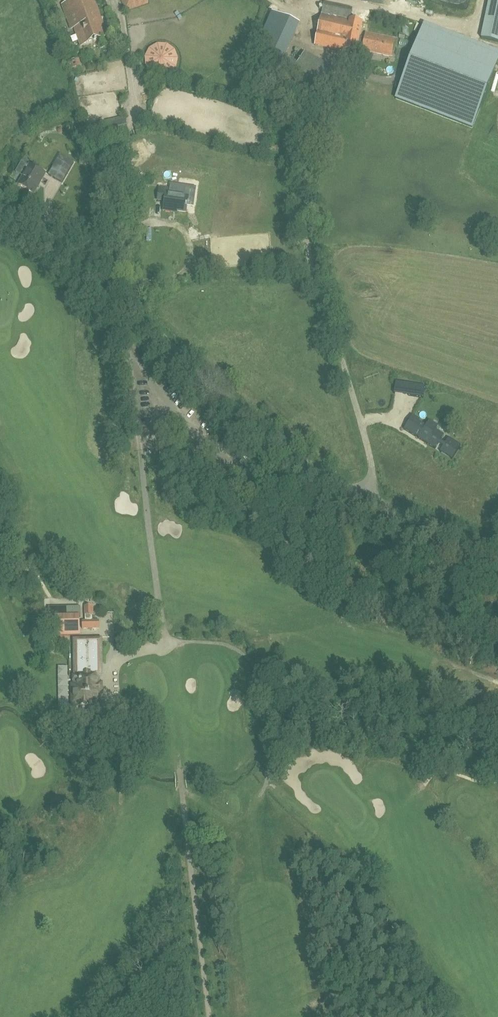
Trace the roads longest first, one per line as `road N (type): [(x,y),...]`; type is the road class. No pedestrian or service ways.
road 1 (unclassified): [(497,554),(318,470),(193,368),(93,269),(0,208)]
road 2 (track): [(364,495),(371,466),(303,221),(309,150),(346,66)]

